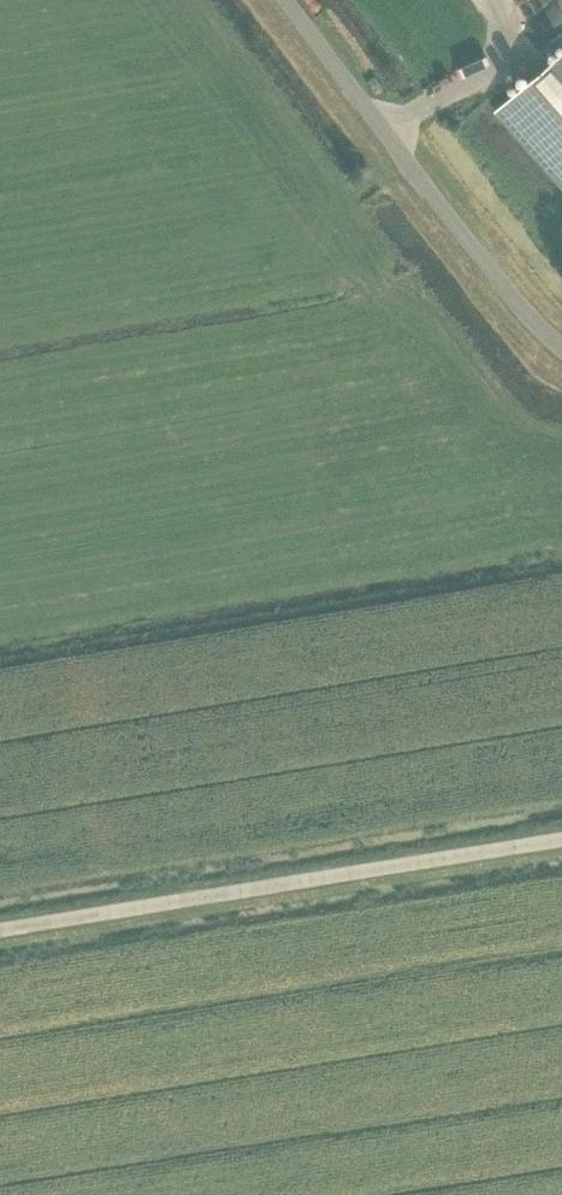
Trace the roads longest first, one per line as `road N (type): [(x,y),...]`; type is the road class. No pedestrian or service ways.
road 1 (unclassified): [(0,930),(561,840)]
road 2 (unclassified): [(561,347),(495,275),(286,0)]

